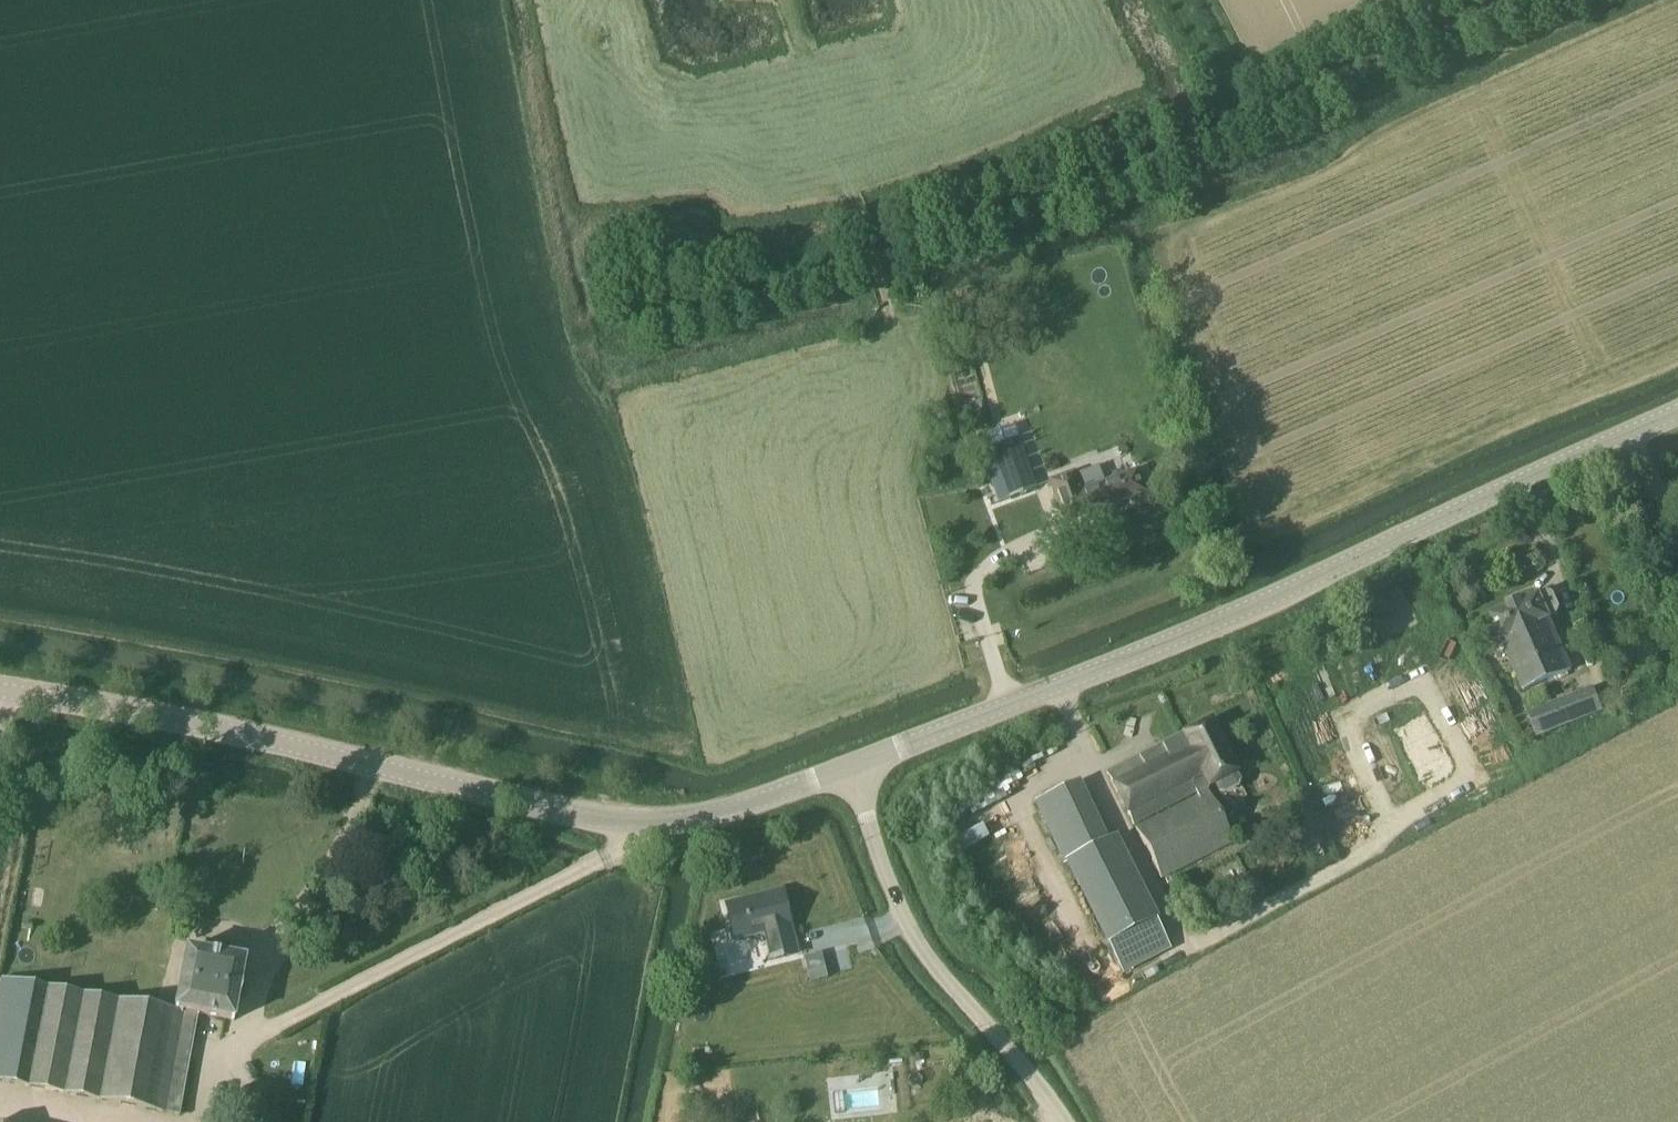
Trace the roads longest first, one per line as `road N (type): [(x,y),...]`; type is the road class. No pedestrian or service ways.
road 1 (tertiary): [(856,770),(1355,564),(1677,410)]
road 2 (tertiary): [(0,695),(157,719),(629,831),(708,822),(856,770)]
road 3 (unclassified): [(1063,1121),(902,917),(856,770)]

